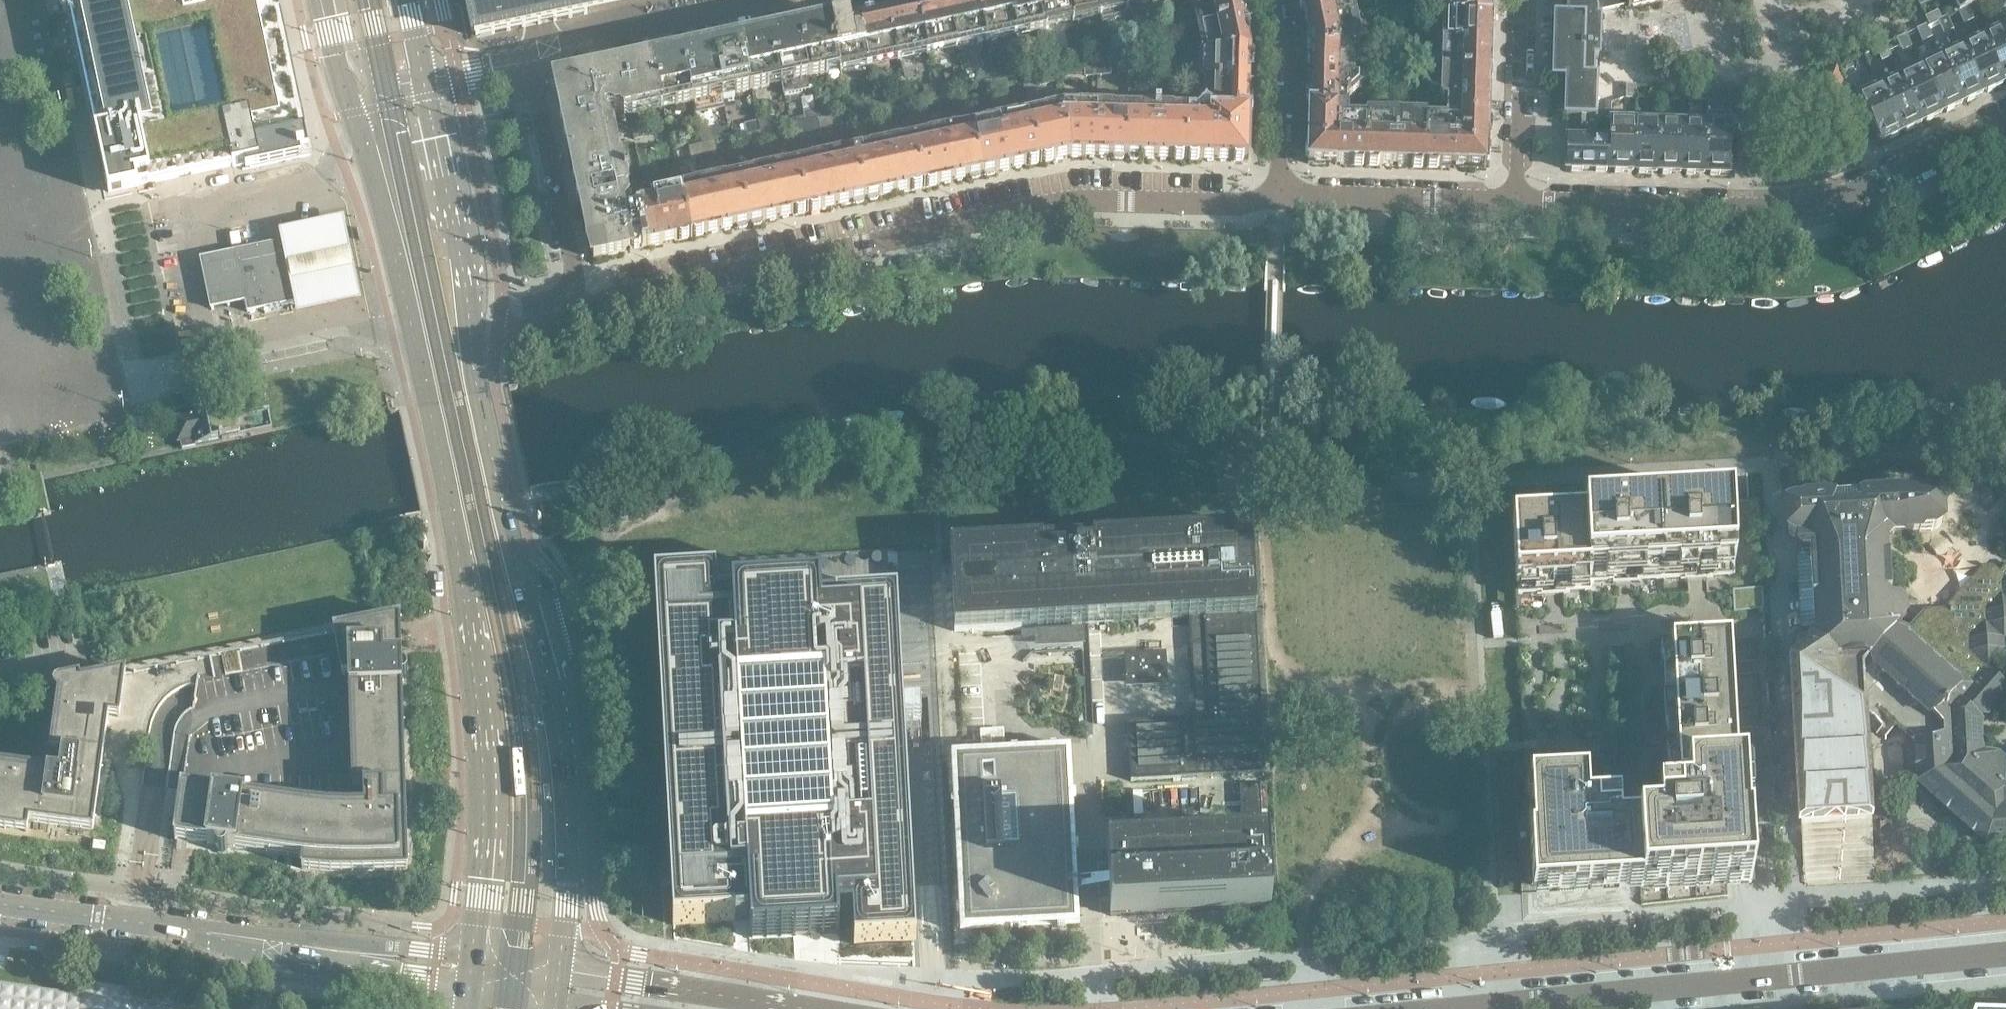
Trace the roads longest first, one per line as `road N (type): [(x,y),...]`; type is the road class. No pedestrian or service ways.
road 1 (secondary): [(354,88),(459,531),(486,714),(492,788),(476,970)]
road 2 (secondary): [(558,986),(568,797),(558,719),(475,376),(471,319)]
road 3 (residential): [(626,296),(1074,201),(1230,206),(1278,197)]
road 4 (unclassified): [(1452,1008),(2005,953)]
road 5 (residential): [(1511,202),(1761,212),(1815,206),(2005,121)]
road 6 (unclassified): [(476,970),(0,905)]
road 7 (residential): [(529,51),(575,278),(560,298),(471,319)]
road 8 (residential): [(529,51),(782,4)]
road 9 (secondary): [(471,319),(424,73)]
road 10 (residential): [(1278,197),(1511,202)]
road 11 (unclassified): [(827,1008),(652,985),(615,993)]
road 12 (residential): [(1511,202),(1516,0)]
road 13 (residential): [(1272,0),(1282,46),(1278,197)]

